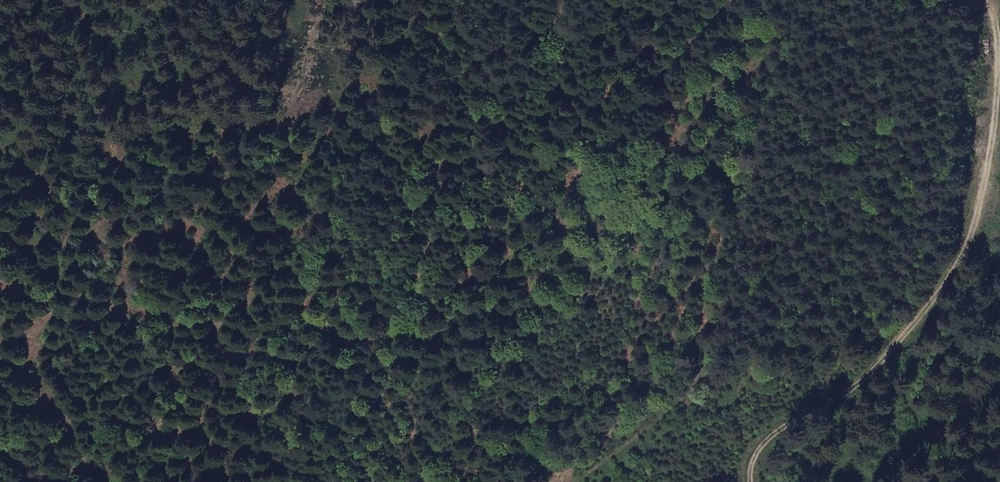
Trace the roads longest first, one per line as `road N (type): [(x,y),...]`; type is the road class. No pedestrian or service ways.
road 1 (track): [(750,481),(753,445),(934,296),(999,24)]

